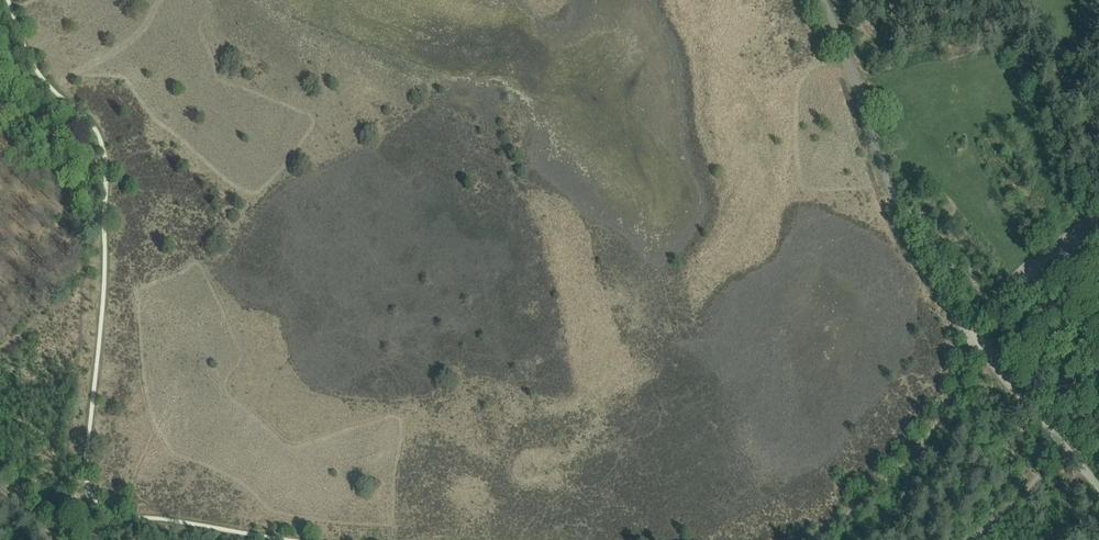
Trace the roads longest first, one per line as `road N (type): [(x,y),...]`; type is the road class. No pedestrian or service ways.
road 1 (track): [(975,337),(954,398),(924,446),(847,518),(809,539)]
road 2 (unclassified): [(1098,485),(975,337)]
road 3 (track): [(1098,216),(966,326)]
road 4 (track): [(974,539),(1067,448)]

